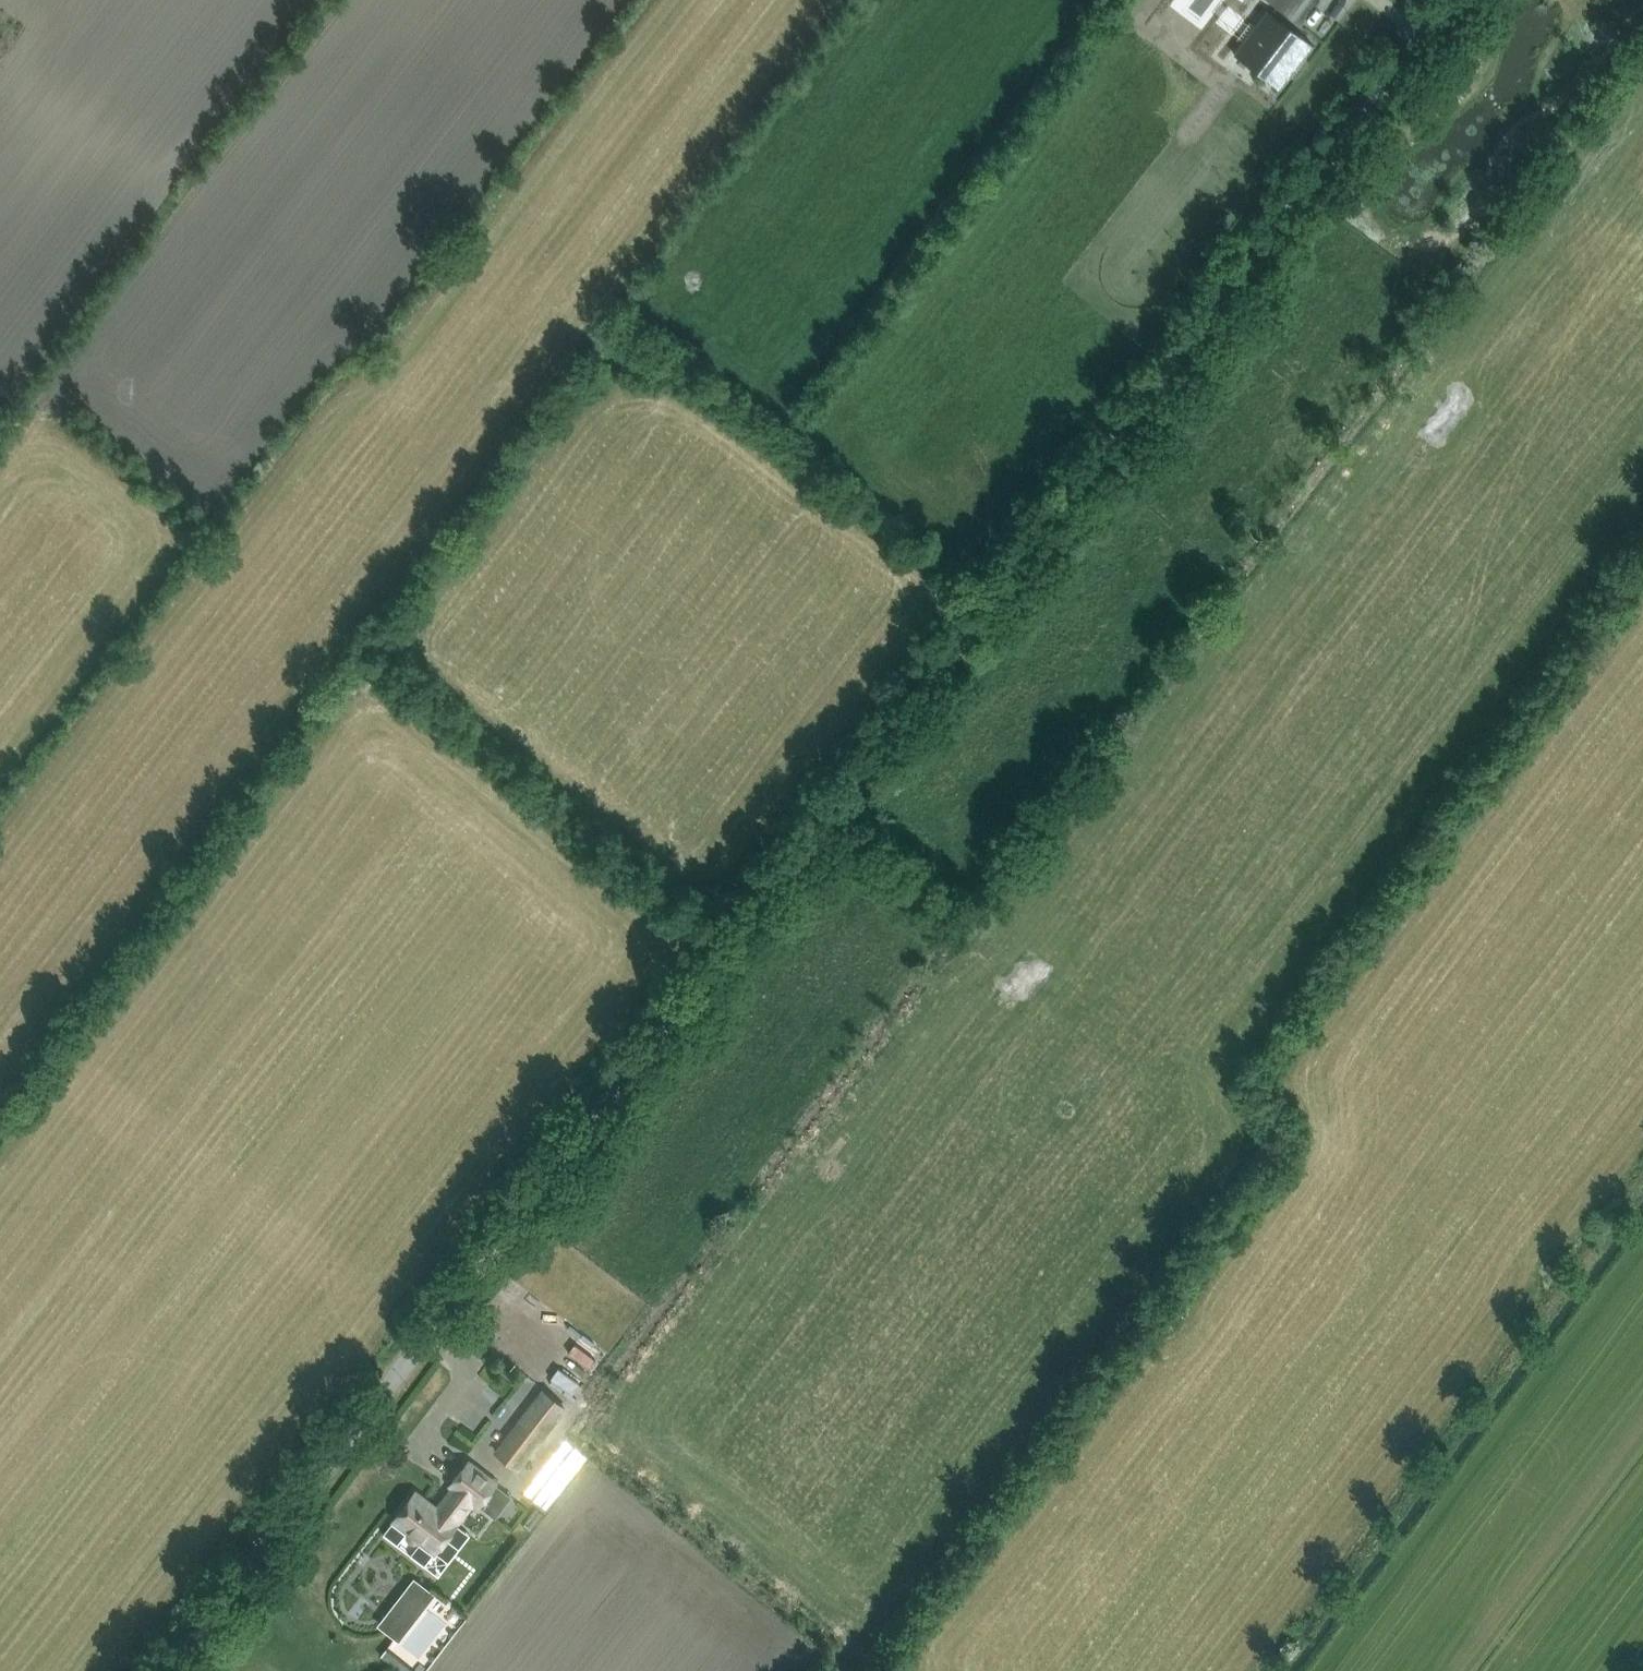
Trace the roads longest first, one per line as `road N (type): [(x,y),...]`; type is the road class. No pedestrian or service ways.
road 1 (unclassified): [(180,1670),(1466,0)]

